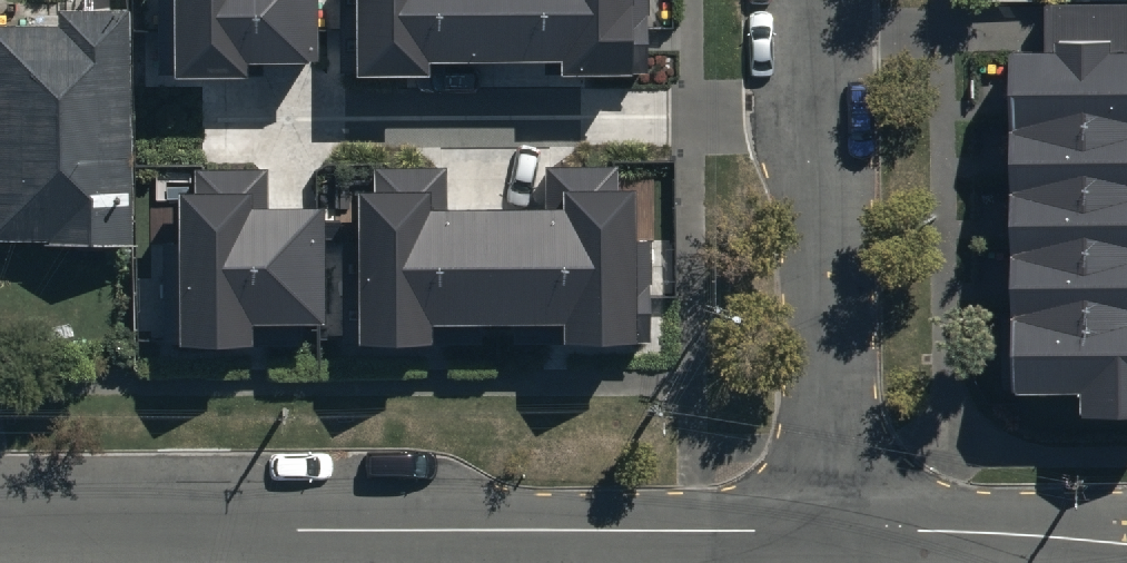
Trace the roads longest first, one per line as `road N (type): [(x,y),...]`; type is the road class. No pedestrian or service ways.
road 1 (residential): [(833,527),(0,523)]
road 2 (residential): [(812,0),(833,527)]
road 3 (residential): [(1126,542),(833,527)]

